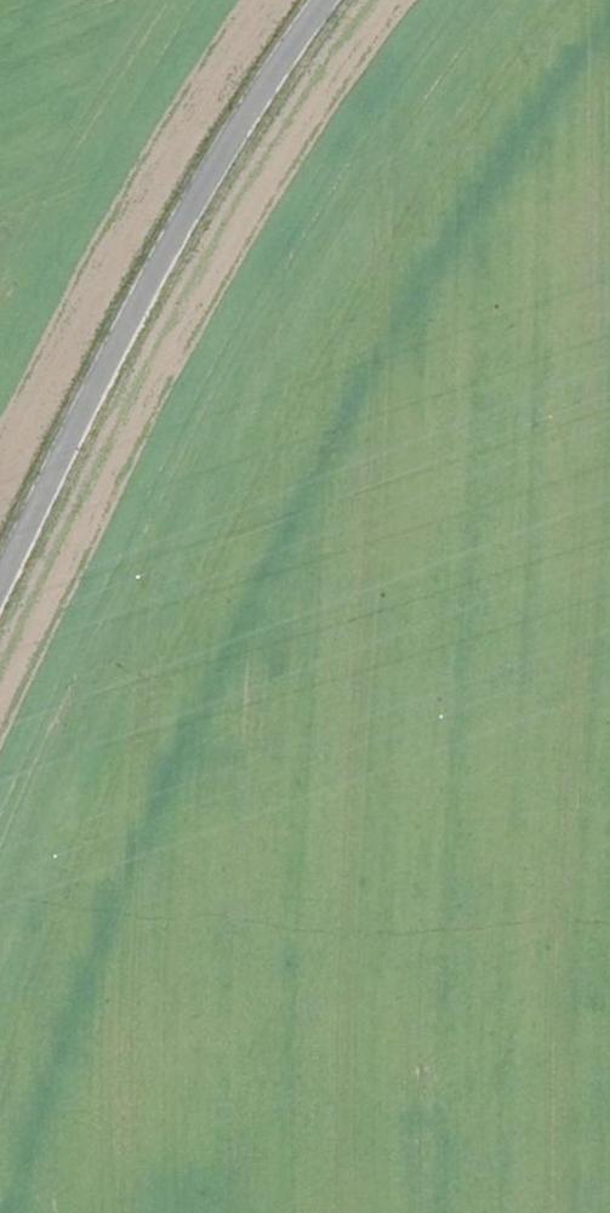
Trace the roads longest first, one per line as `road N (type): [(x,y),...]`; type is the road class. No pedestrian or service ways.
road 1 (unclassified): [(0,566),(171,219),(319,0)]

